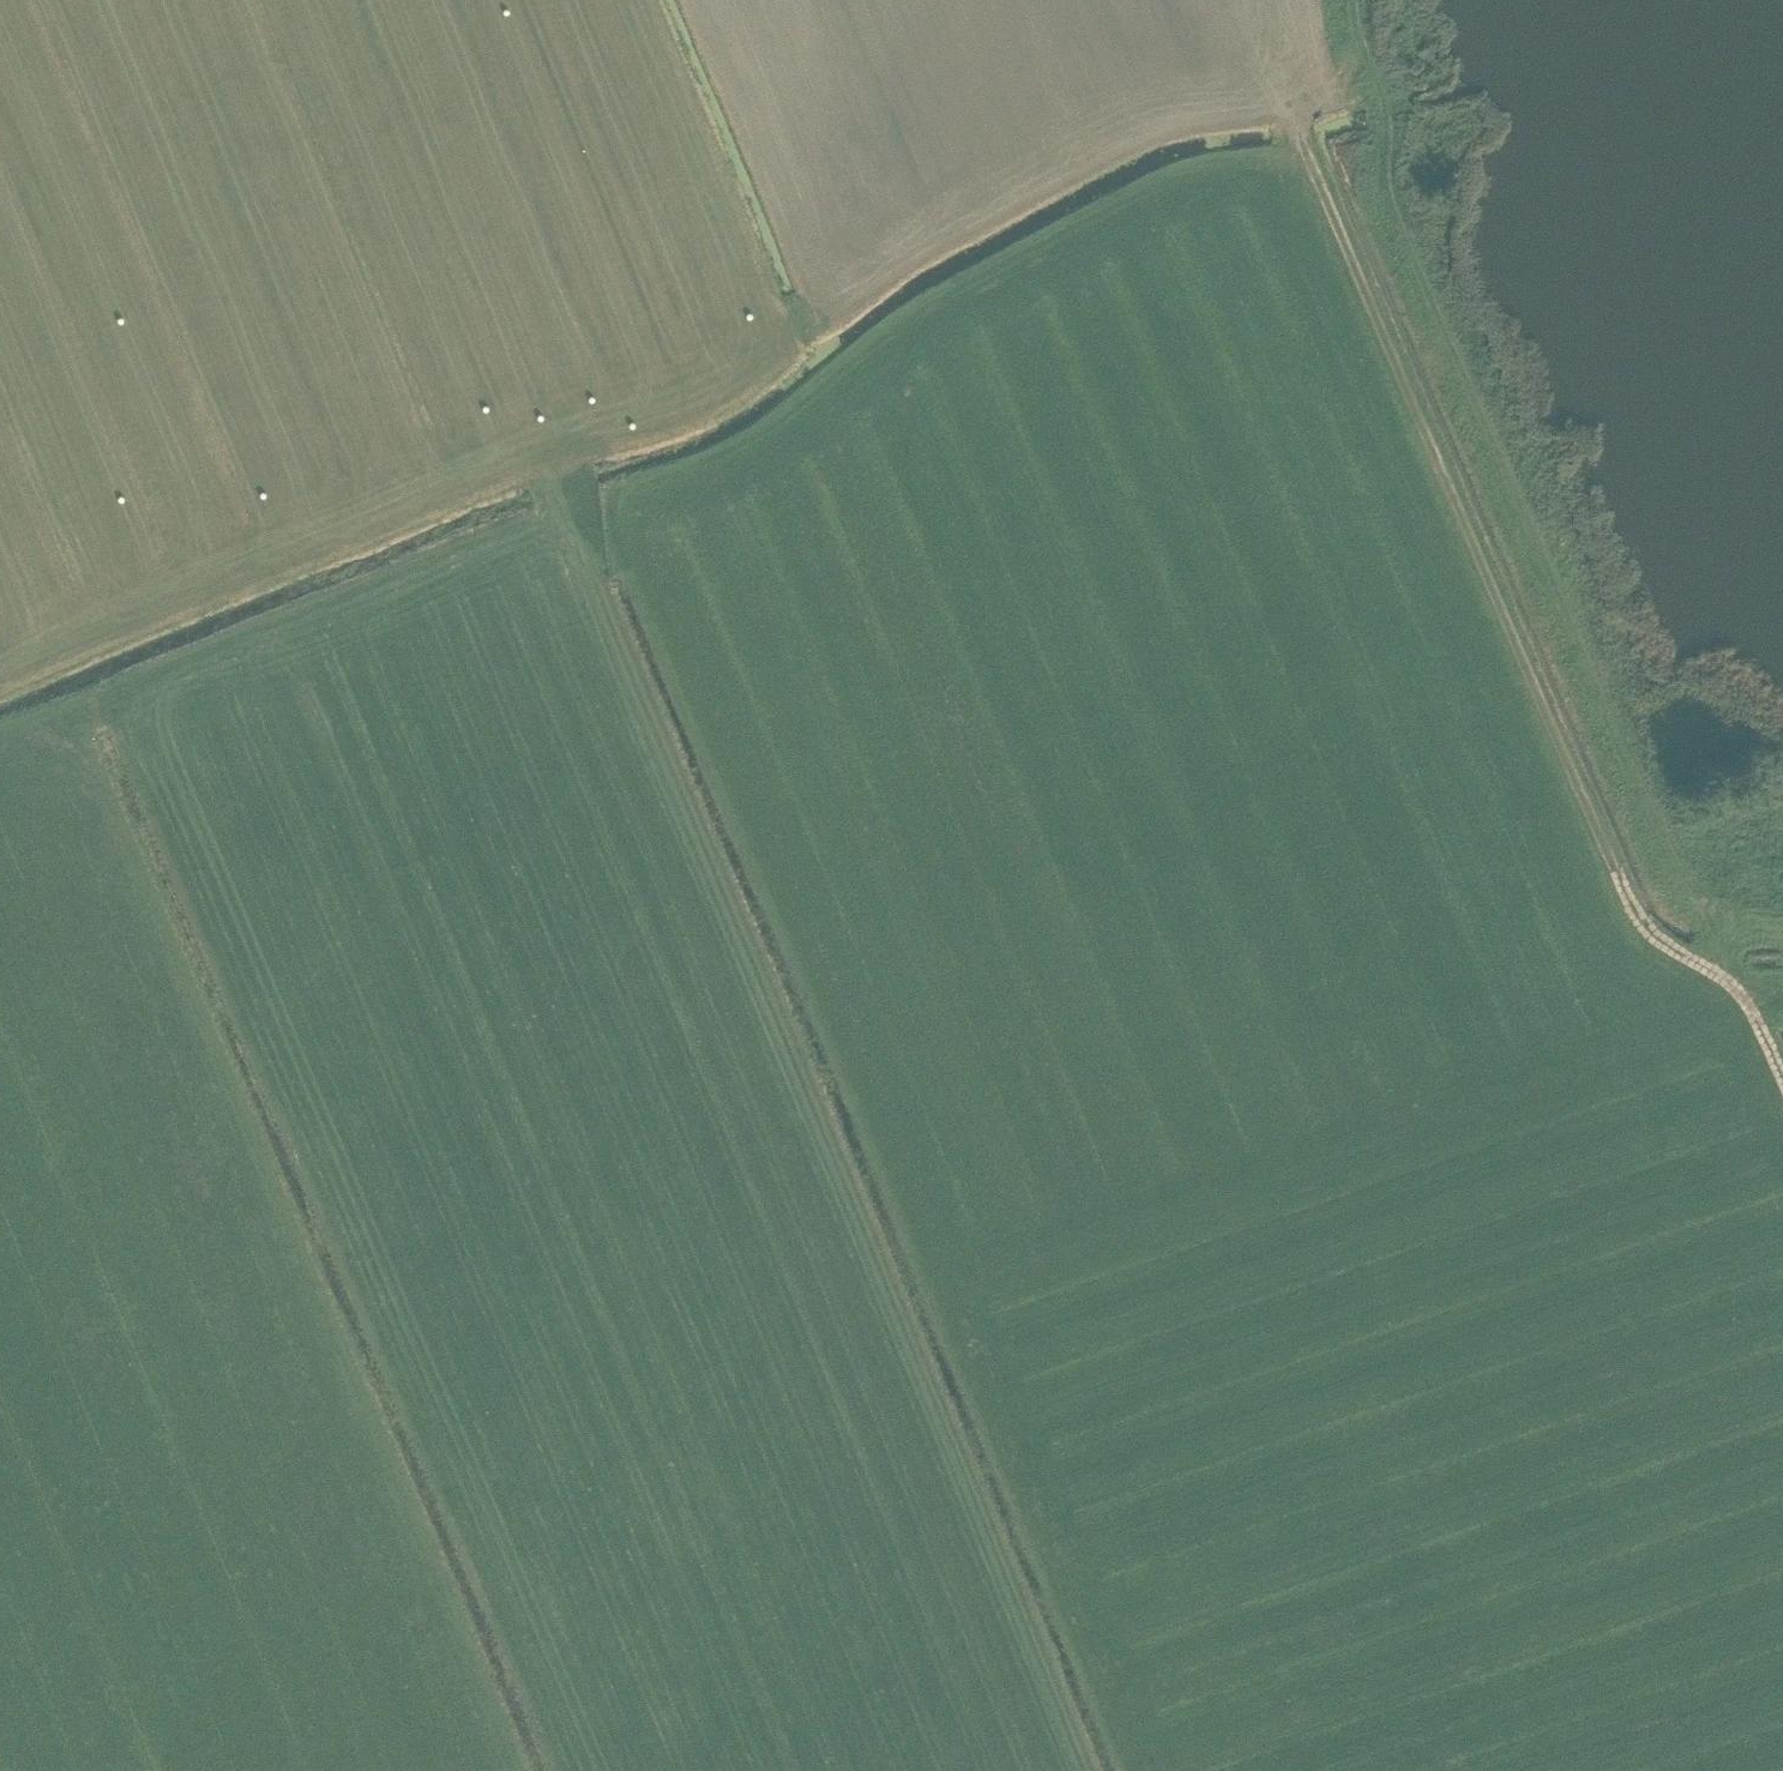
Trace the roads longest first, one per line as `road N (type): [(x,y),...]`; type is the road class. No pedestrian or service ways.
road 1 (track): [(1782,1080),(1738,990),(1650,934),(1299,134)]

